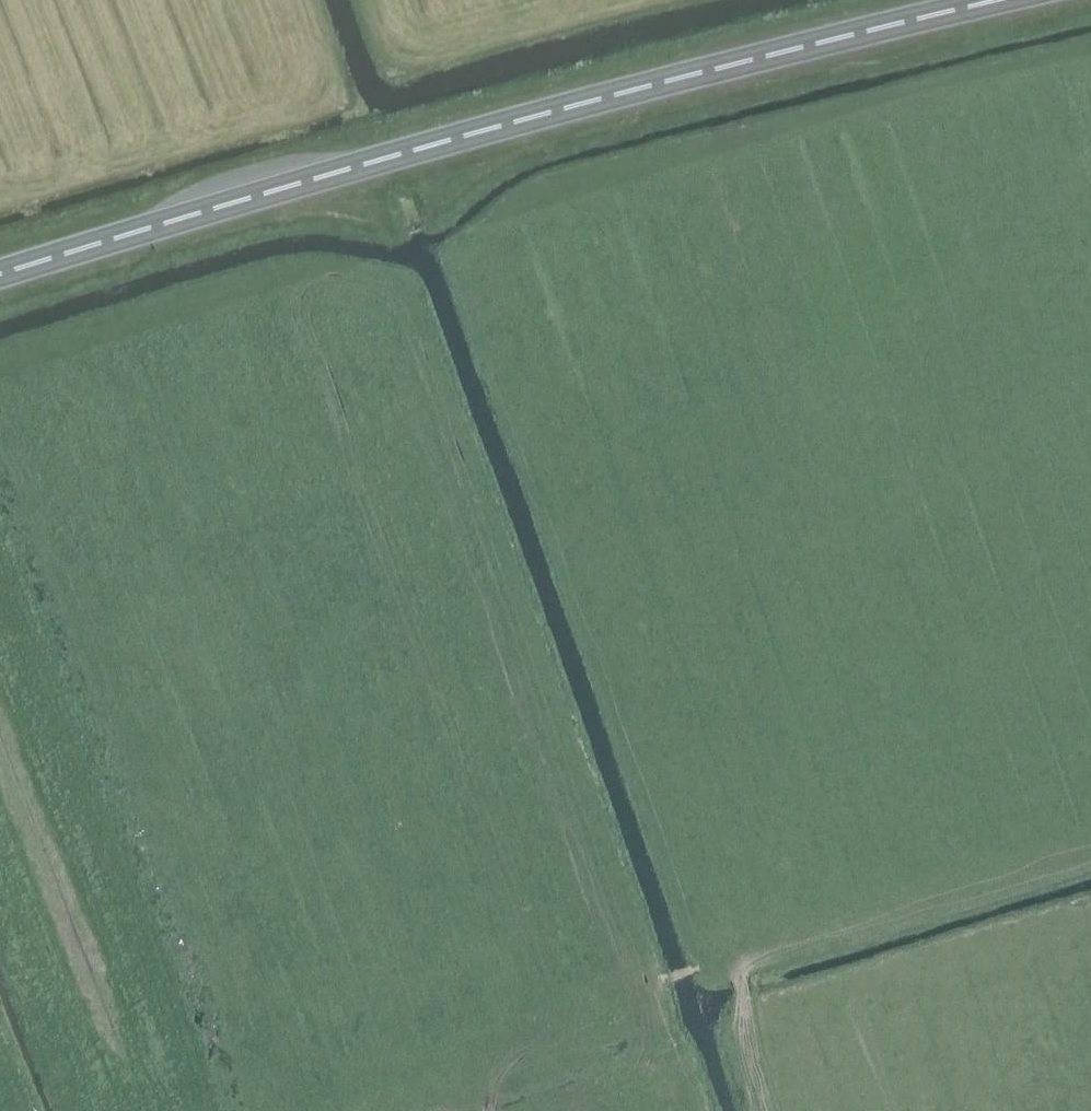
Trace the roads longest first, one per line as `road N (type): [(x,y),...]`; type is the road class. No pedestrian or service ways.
road 1 (primary): [(0,272),(350,166),(997,0)]

